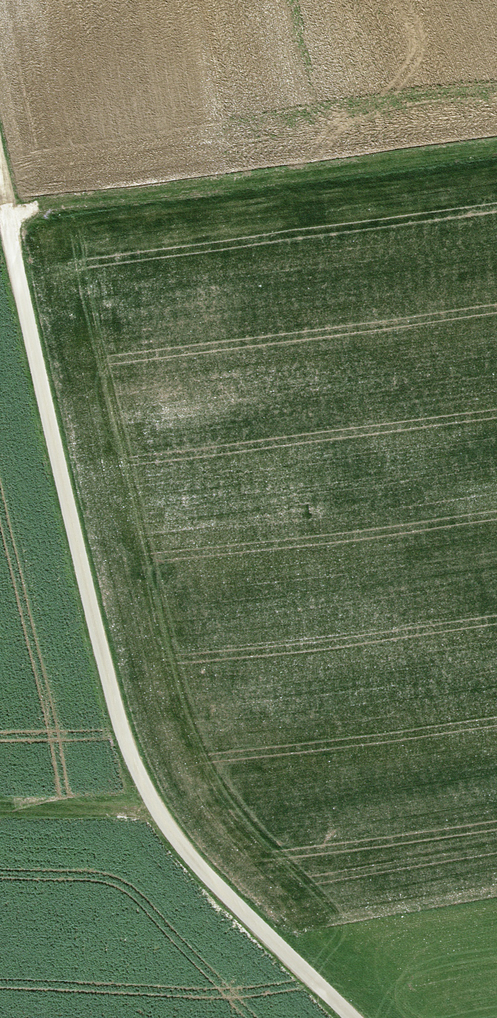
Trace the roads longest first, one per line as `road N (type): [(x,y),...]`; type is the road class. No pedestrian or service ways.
road 1 (track): [(345,1017),(189,871),(153,814),(111,702),(0,178)]
road 2 (track): [(6,210),(496,149)]
road 3 (track): [(0,813),(153,814)]

